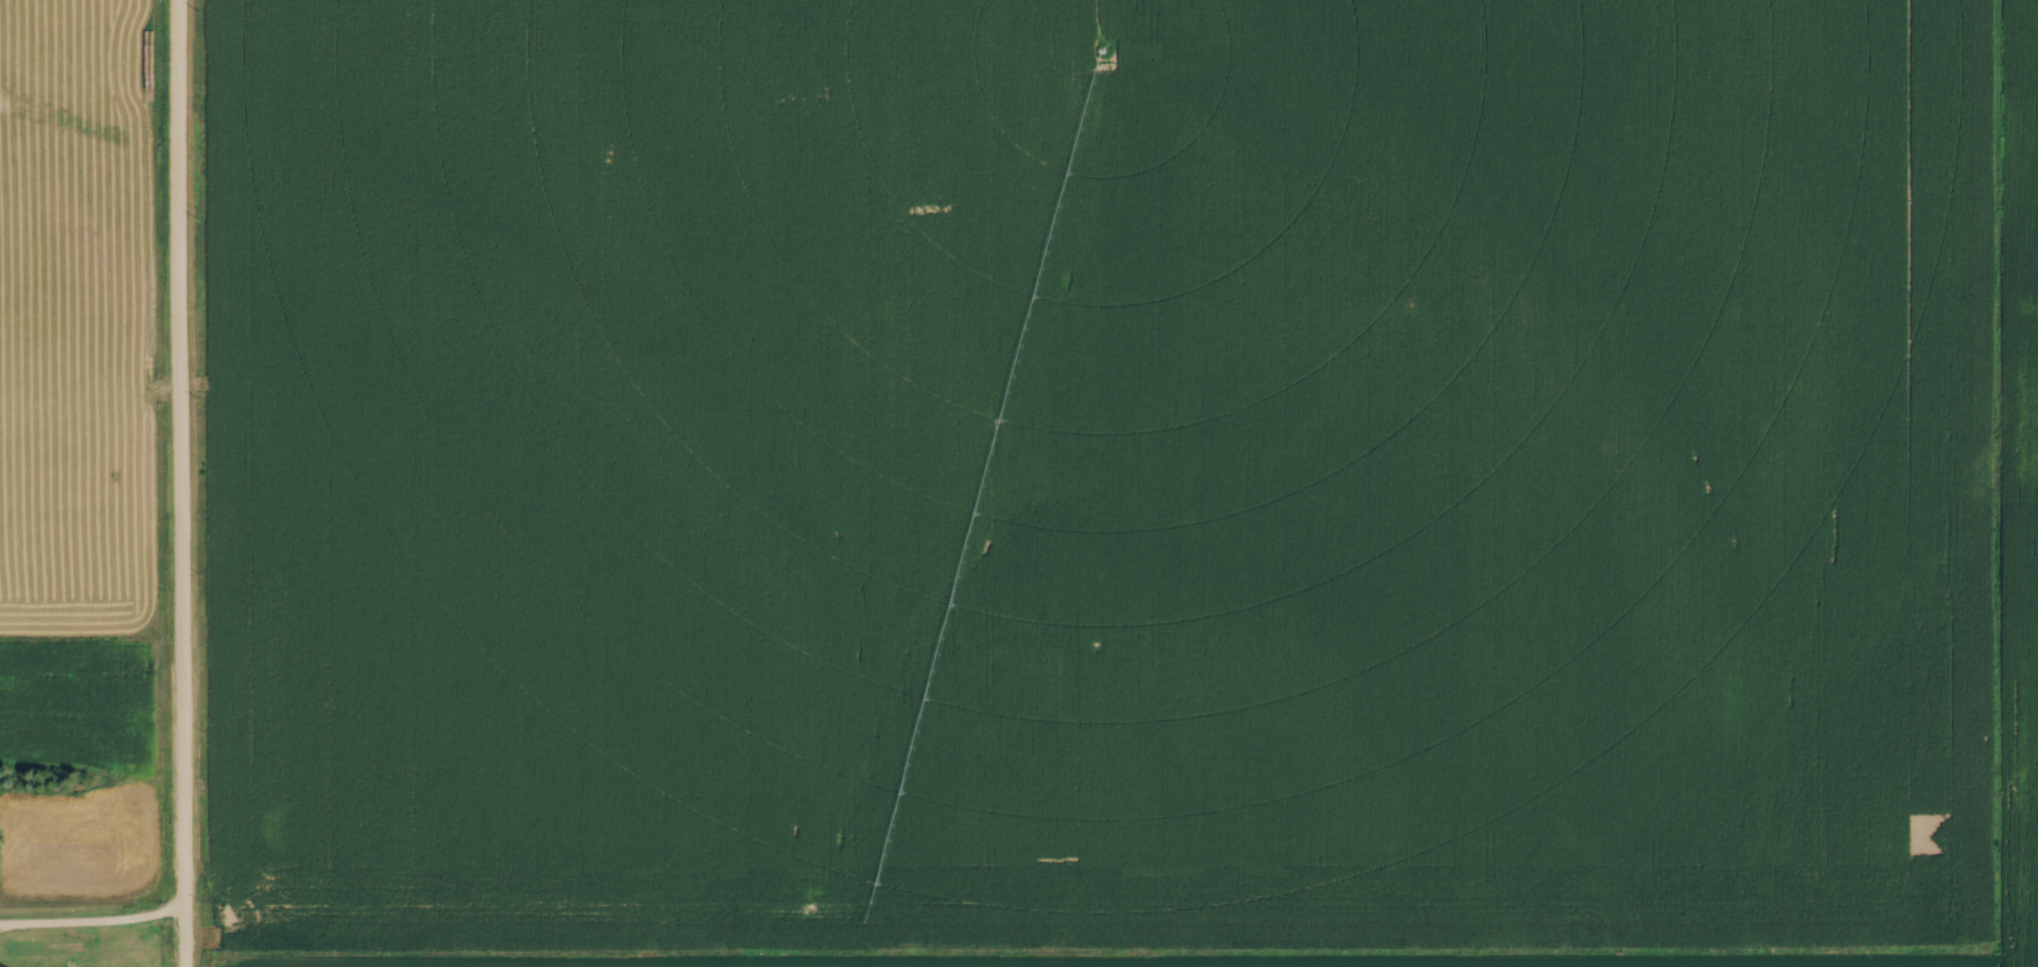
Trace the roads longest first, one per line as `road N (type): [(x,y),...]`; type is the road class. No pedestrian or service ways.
road 1 (residential): [(186,966),(178,0)]

